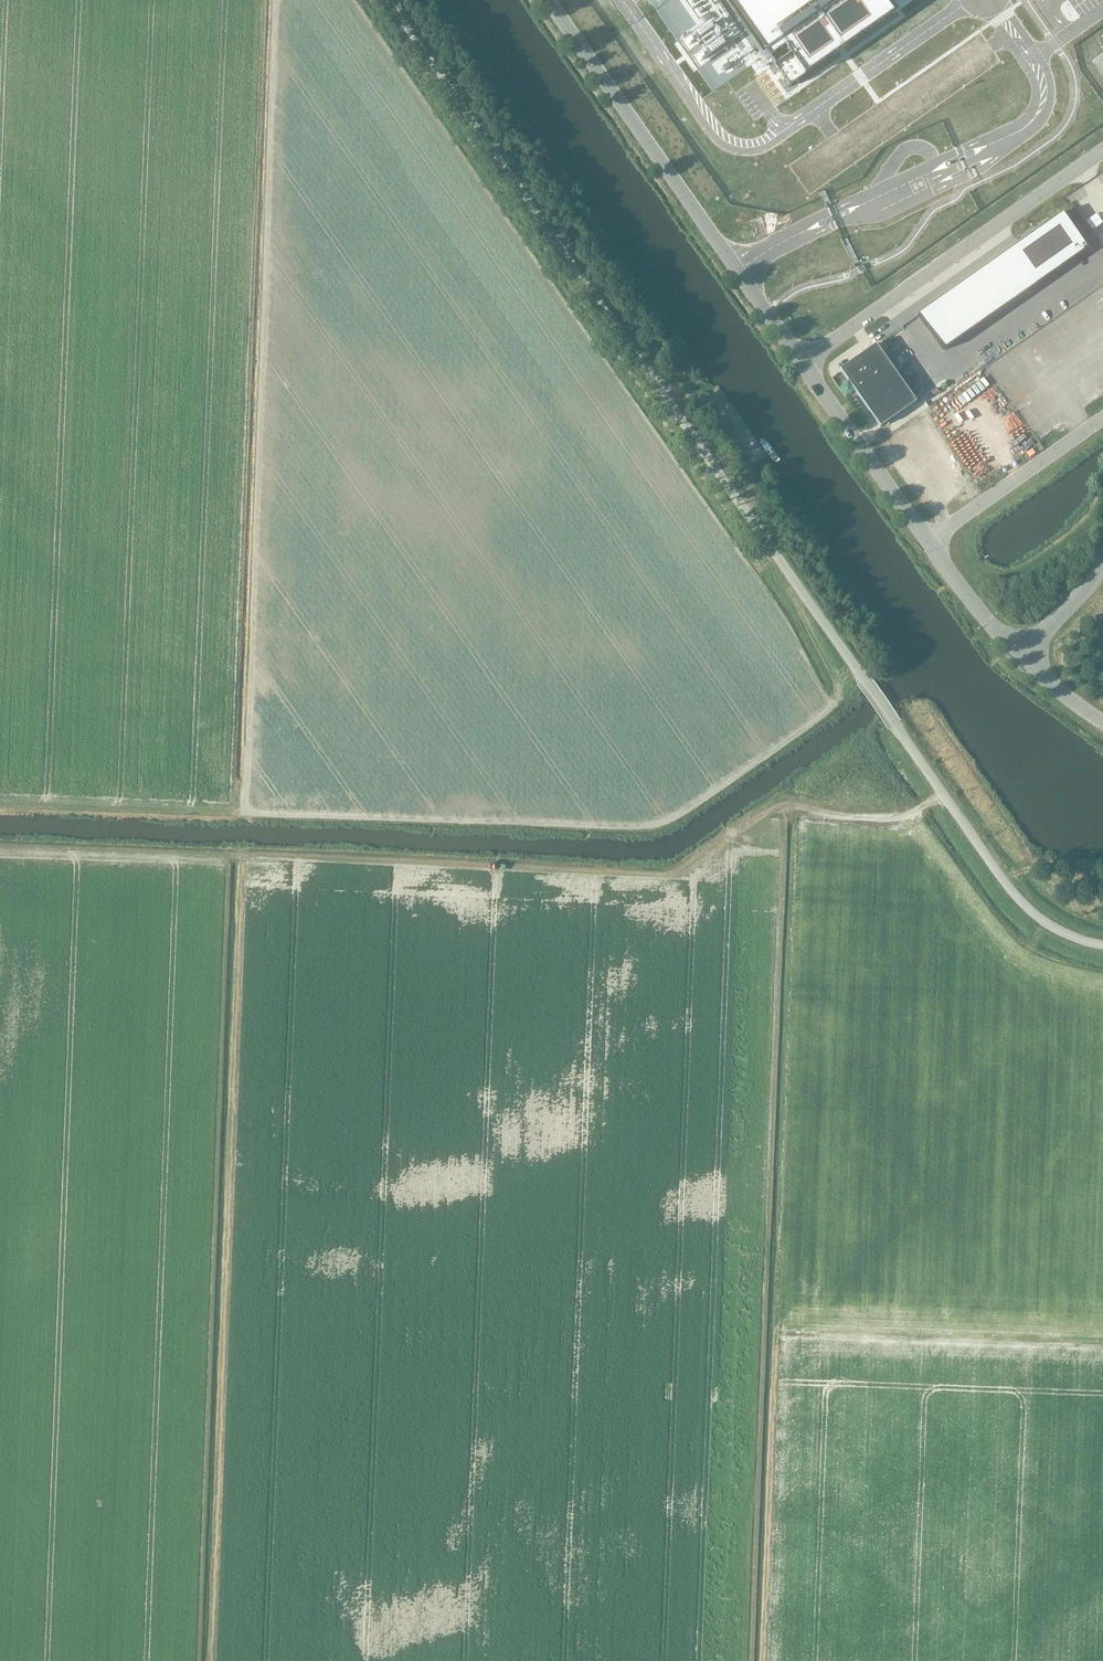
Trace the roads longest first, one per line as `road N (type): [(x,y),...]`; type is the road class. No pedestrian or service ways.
road 1 (unclassified): [(390,0),(870,686)]
road 2 (unclassified): [(801,364),(547,0)]
road 3 (unclassified): [(1102,151),(801,364)]
road 4 (unclassified): [(1102,946),(1062,933),(1020,900),(870,686)]
road 5 (unclassified): [(927,541),(801,364)]
road 6 (unclassified): [(927,541),(1102,416)]
road 7 (unclassified): [(1022,657),(927,541)]
road 8 (unclassified): [(1102,561),(1022,657)]

